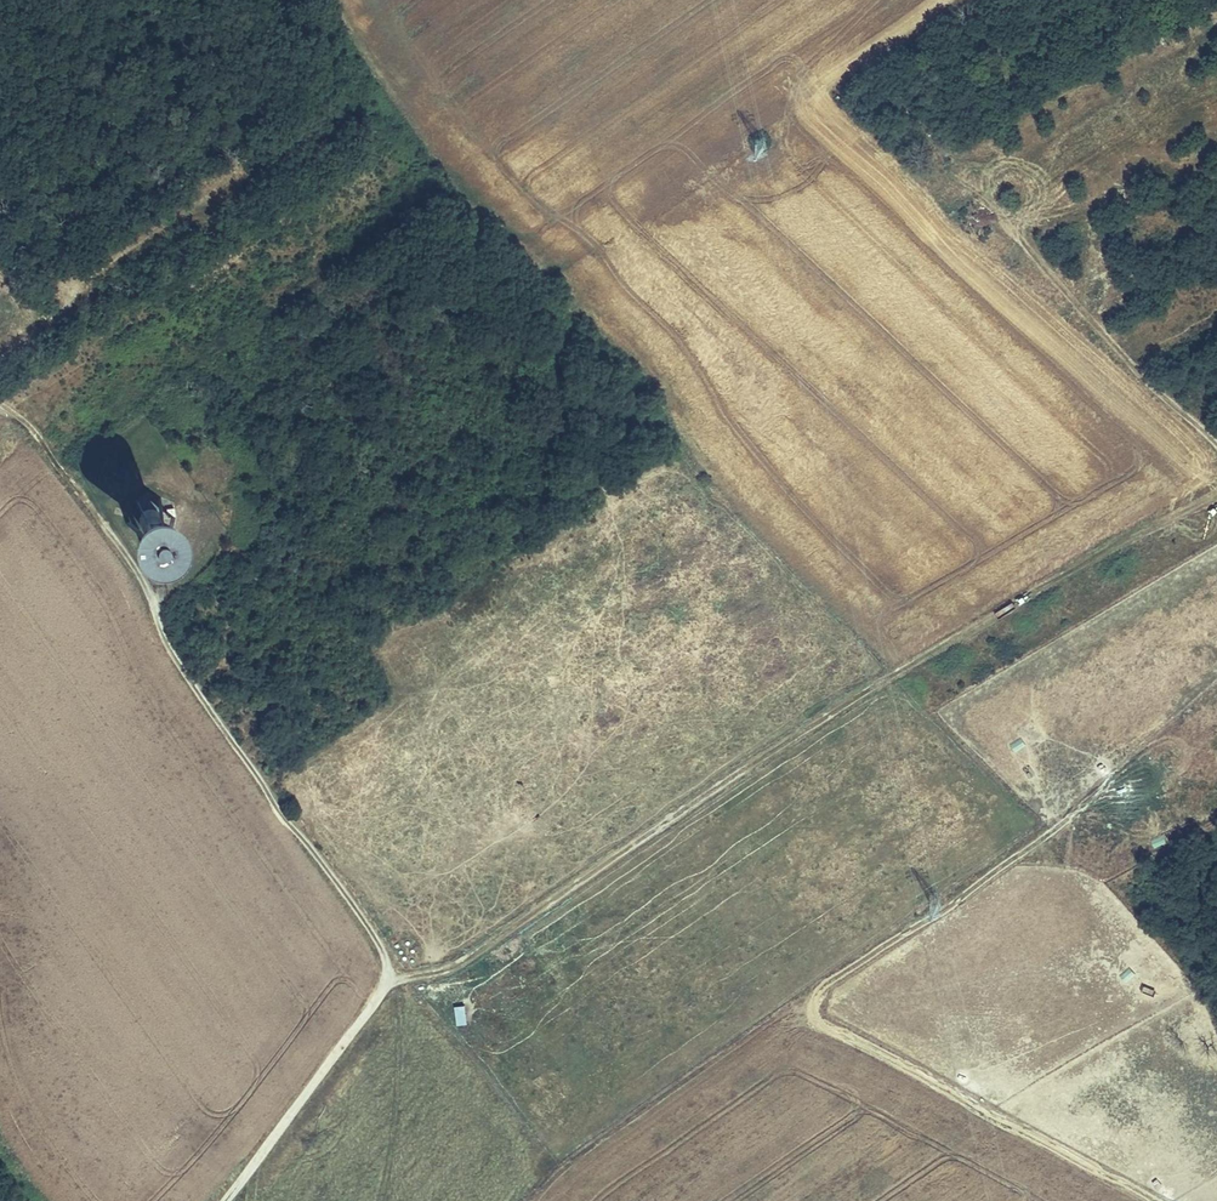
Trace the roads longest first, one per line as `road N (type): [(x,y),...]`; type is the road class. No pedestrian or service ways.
road 1 (track): [(0,406),(30,426),(162,612)]
road 2 (track): [(1142,378),(1028,246),(1025,231)]

